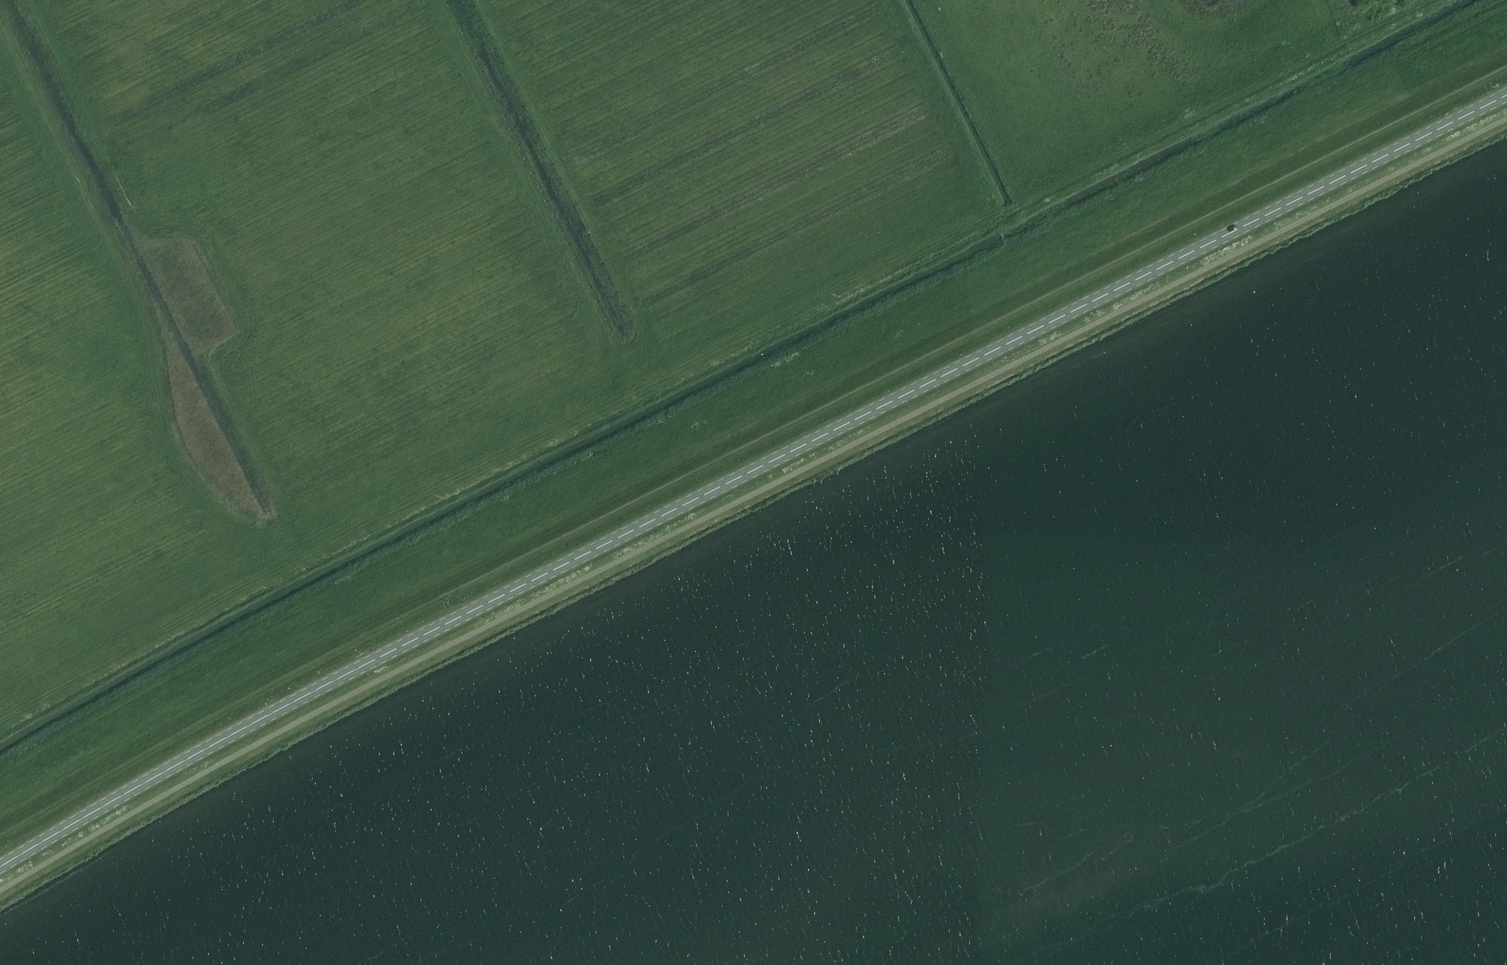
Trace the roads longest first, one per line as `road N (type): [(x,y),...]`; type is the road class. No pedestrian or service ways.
road 1 (primary): [(0,867),(611,533),(1506,91)]

